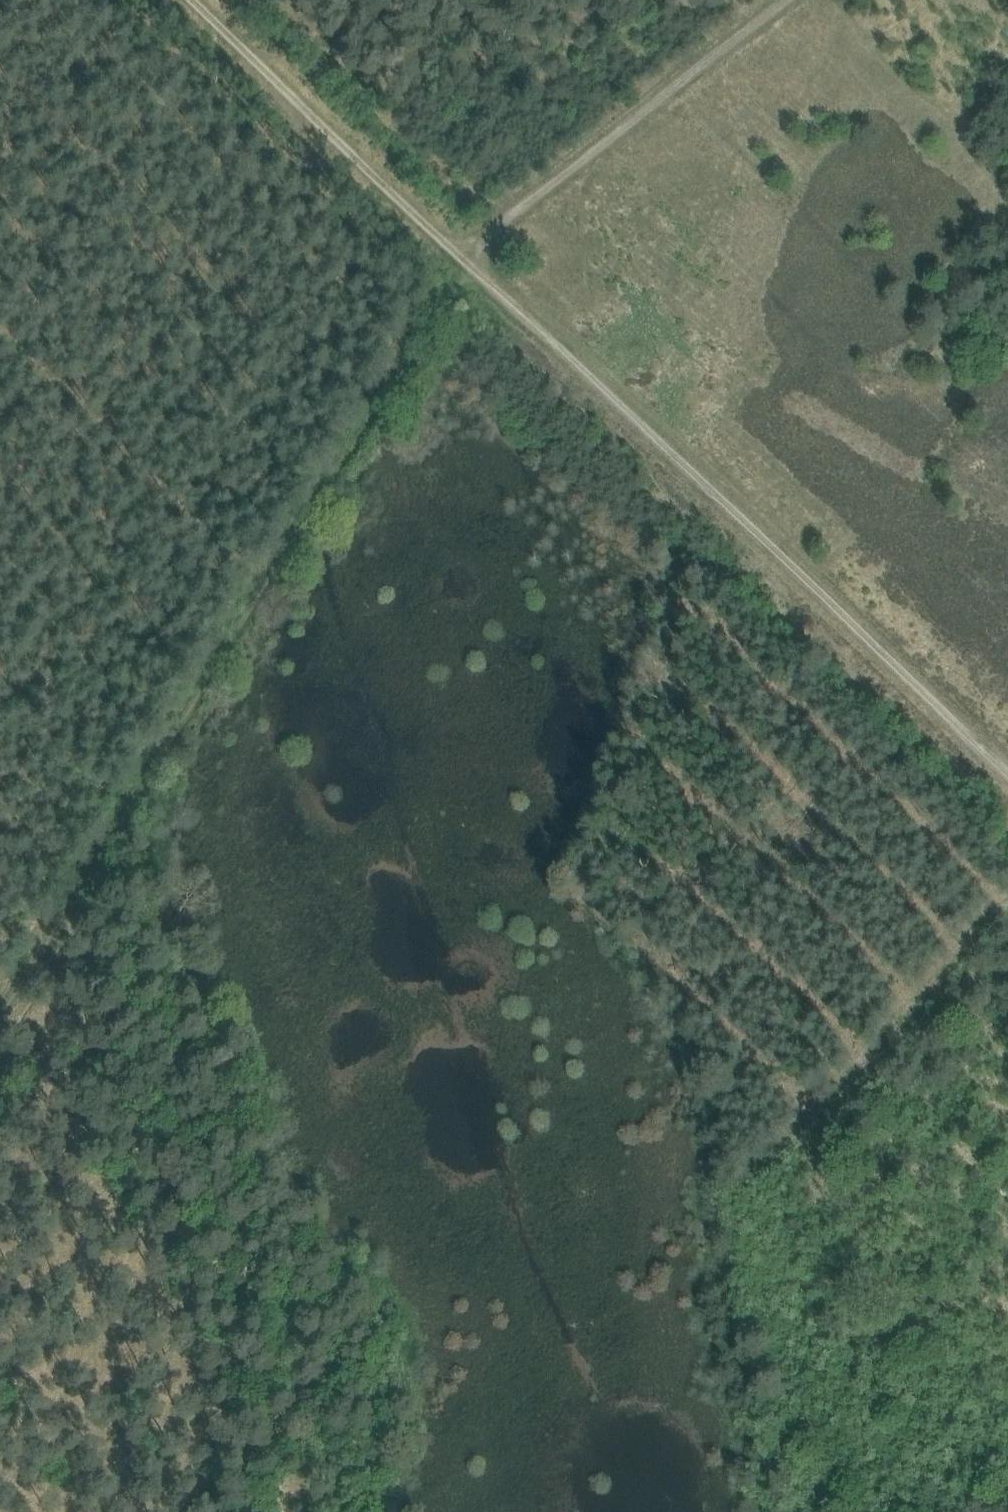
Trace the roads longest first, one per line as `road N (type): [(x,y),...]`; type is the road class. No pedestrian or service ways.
road 1 (track): [(1007,771),(459,256)]
road 2 (track): [(459,256),(785,0)]
road 3 (track): [(459,256),(192,0)]

